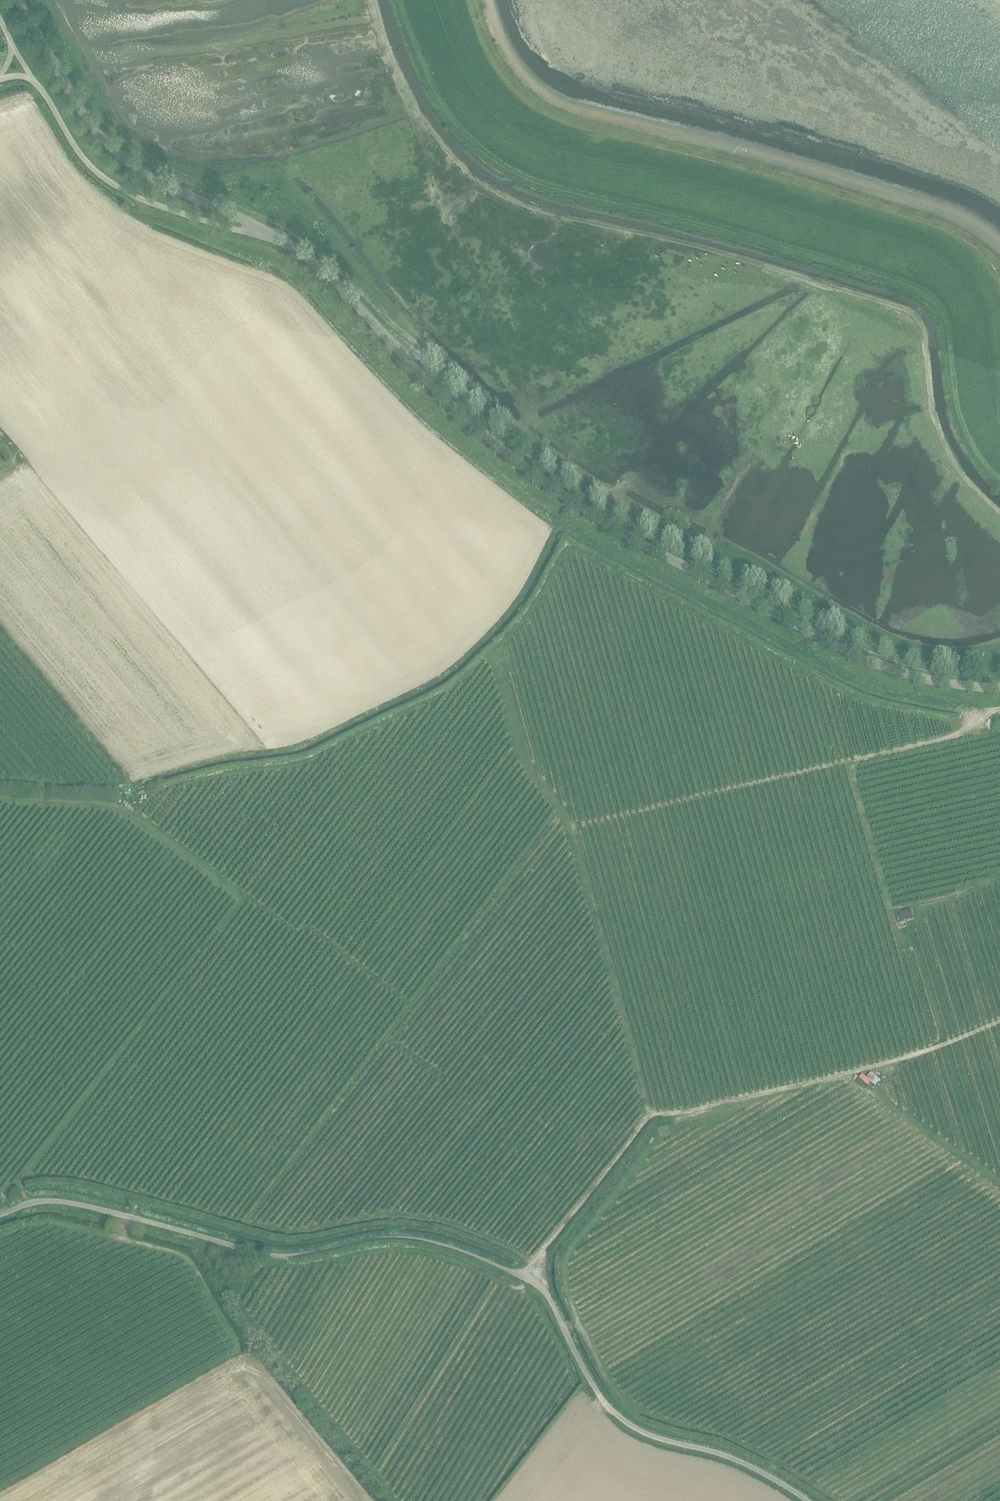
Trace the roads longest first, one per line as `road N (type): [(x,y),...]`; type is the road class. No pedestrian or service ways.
road 1 (unclassified): [(806,1500),(722,1455),(638,1429),(608,1405),(549,1297),(481,1261),(396,1240),(286,1259),(53,1202),(0,1217)]
road 2 (unclassified): [(999,687),(878,665),(595,516),(515,456),(343,286),(275,236)]
road 3 (track): [(401,0),(453,121),(511,170),(930,295),(946,317),(958,413),(999,478)]
road 4 (track): [(473,0),(485,42),(529,103),(908,213),(964,237),(999,280)]
road 5 (track): [(0,798),(101,801),(143,818),(291,927),(299,917),(408,1003),(384,1035),(436,1072)]
road 6 (track): [(999,1021),(921,1052),(645,1122),(531,1280)]
road 7 (track): [(999,708),(965,731),(854,764),(891,917),(910,946),(938,1032),(885,1080)]
road 8 (unclassified): [(275,236),(126,158),(83,107),(22,0)]
road 9 (unclassified): [(275,236),(217,225),(116,187),(76,149),(33,80)]

